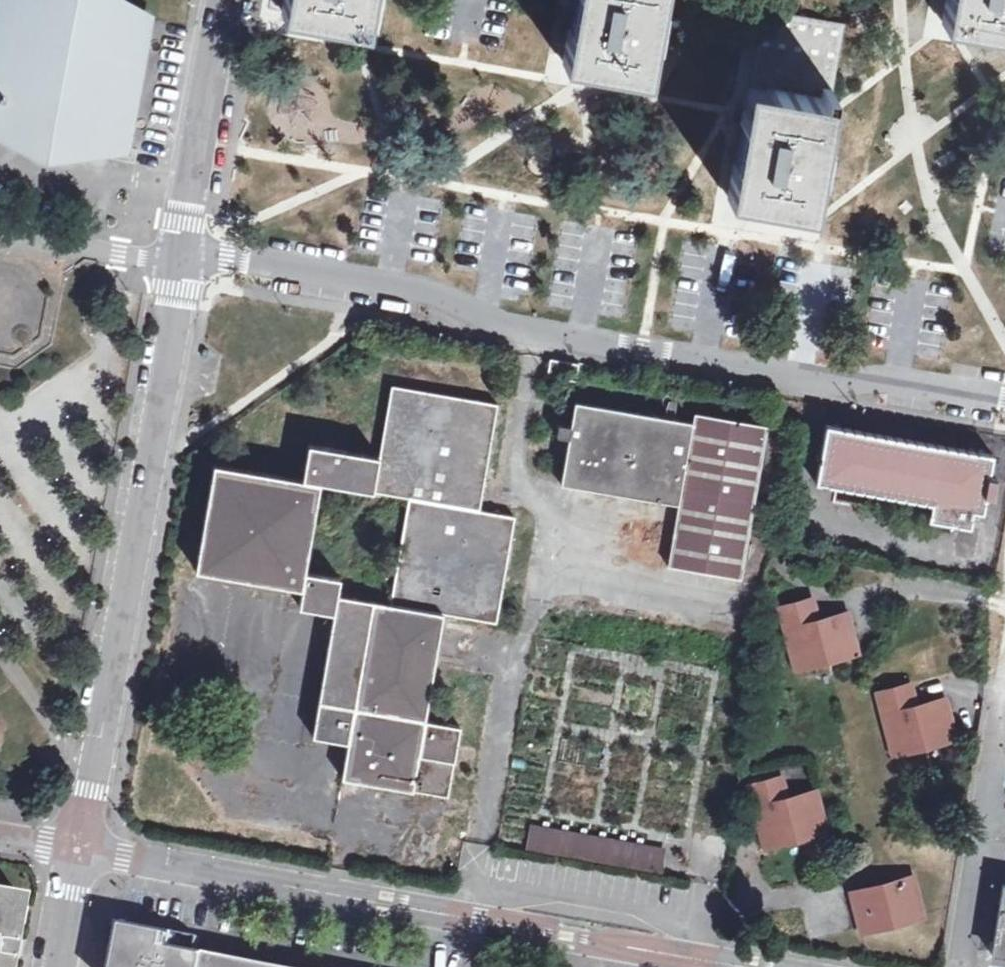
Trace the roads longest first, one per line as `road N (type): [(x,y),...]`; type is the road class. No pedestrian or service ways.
road 1 (residential): [(1004,395),(903,377),(851,389),(177,261)]
road 2 (unclassified): [(82,849),(792,966)]
road 3 (unclassified): [(177,261),(82,849)]
road 4 (residential): [(959,966),(1004,685)]
road 5 (unclassified): [(227,0),(177,261)]
road 6 (residential): [(177,261),(0,230)]
road 7 (unclassified): [(82,849),(58,966)]

